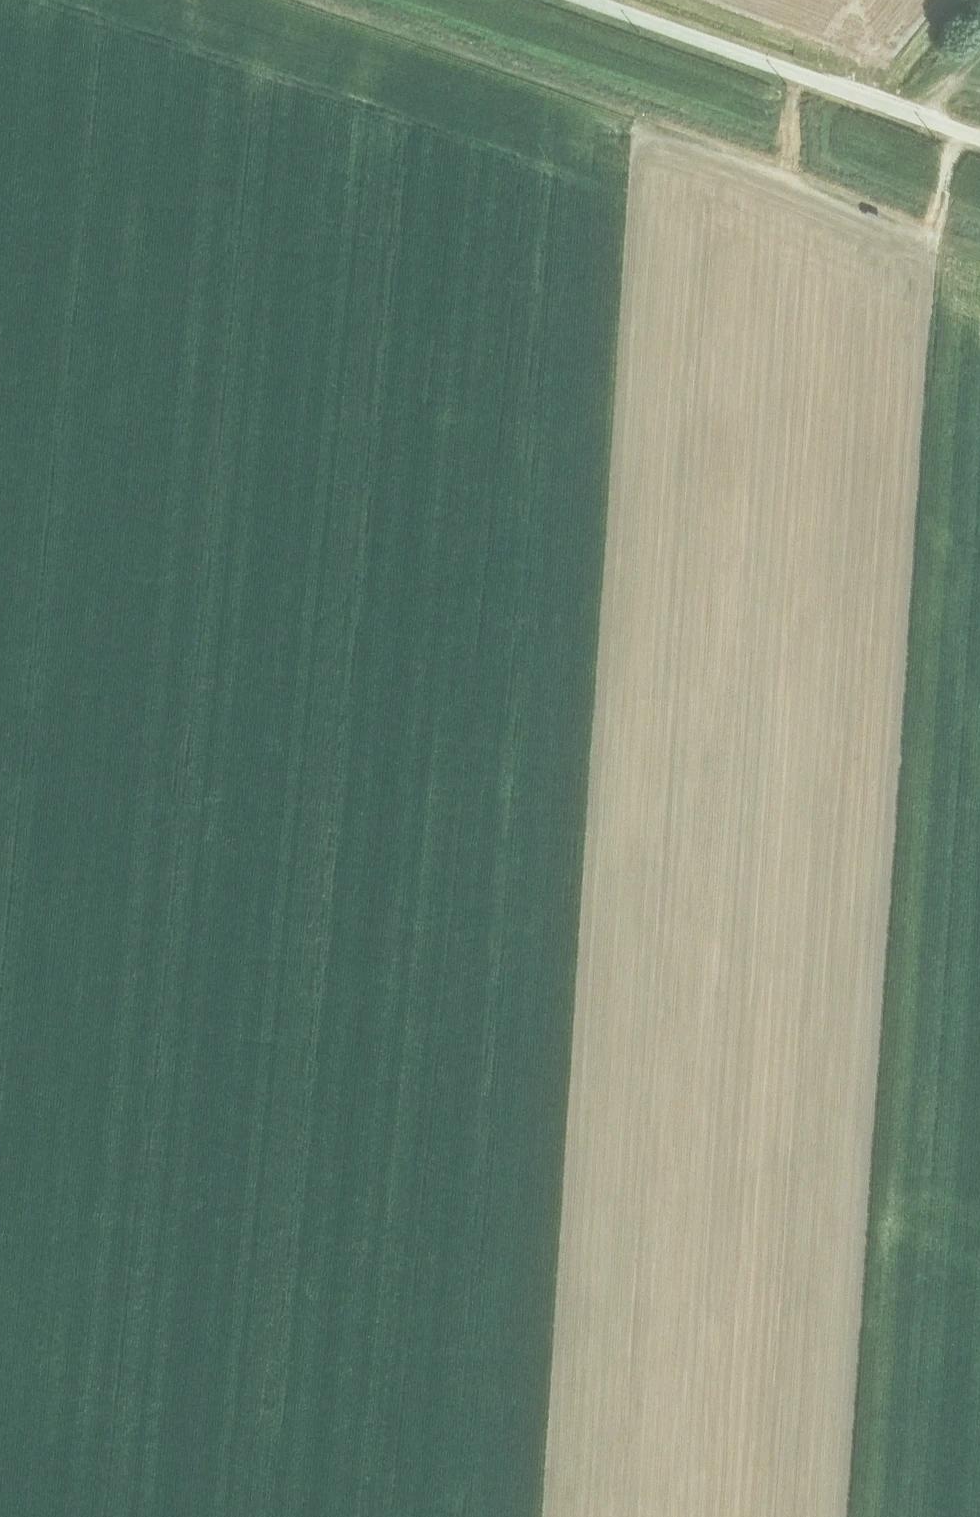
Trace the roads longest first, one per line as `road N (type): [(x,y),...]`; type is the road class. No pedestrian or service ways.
road 1 (unclassified): [(585,0),(979,144)]

